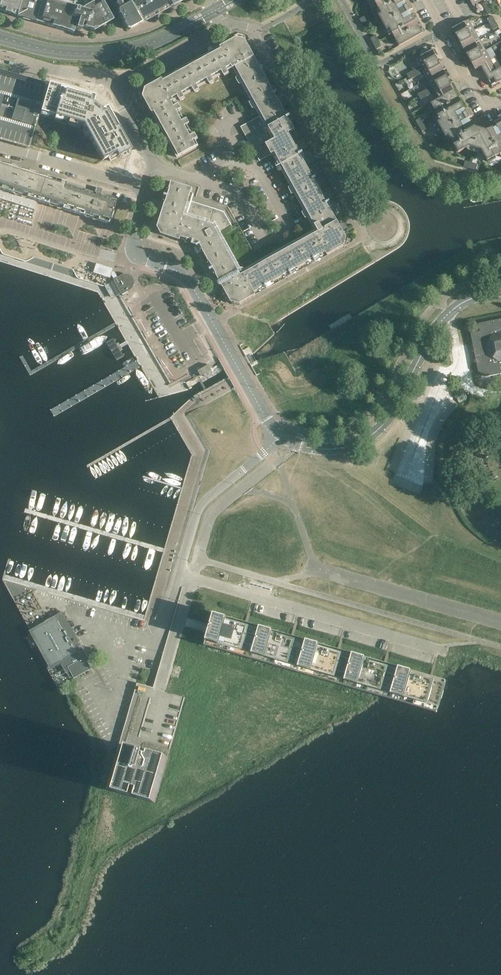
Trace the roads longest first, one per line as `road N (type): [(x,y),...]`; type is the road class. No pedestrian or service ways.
road 1 (unclassified): [(431,650),(177,575)]
road 2 (residential): [(224,27),(252,30),(365,236)]
road 3 (secondary): [(279,434),(185,277),(133,254)]
road 4 (secondary): [(445,318),(388,421),(370,439),(325,452),(279,434)]
road 5 (residential): [(279,434),(196,515),(177,575)]
road 6 (unclassified): [(0,146),(147,186)]
road 7 (residential): [(500,98),(487,106),(472,78),(458,73),(428,0)]
road 8 (residential): [(0,223),(116,258),(133,254)]
road 9 (tertiary): [(116,87),(224,27)]

